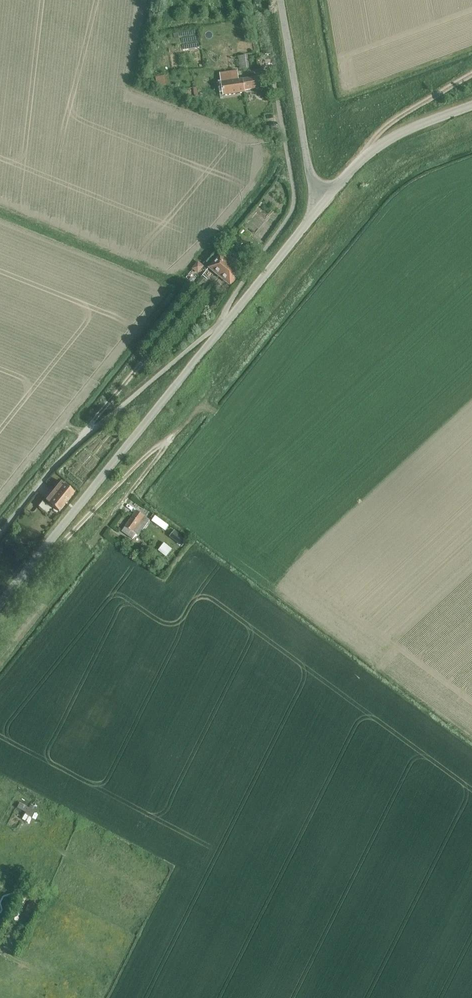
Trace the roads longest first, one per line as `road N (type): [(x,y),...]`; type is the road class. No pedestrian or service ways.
road 1 (unclassified): [(0,602),(219,330)]
road 2 (unclassified): [(0,531),(87,434),(219,330)]
road 3 (unclassified): [(260,71),(273,74),(294,208),(234,292),(219,330)]
road 4 (unclassified): [(324,199),(309,166),(280,0)]
road 5 (unclassified): [(324,199),(372,145),(471,105)]
road 6 (unclassified): [(219,330),(324,199)]

